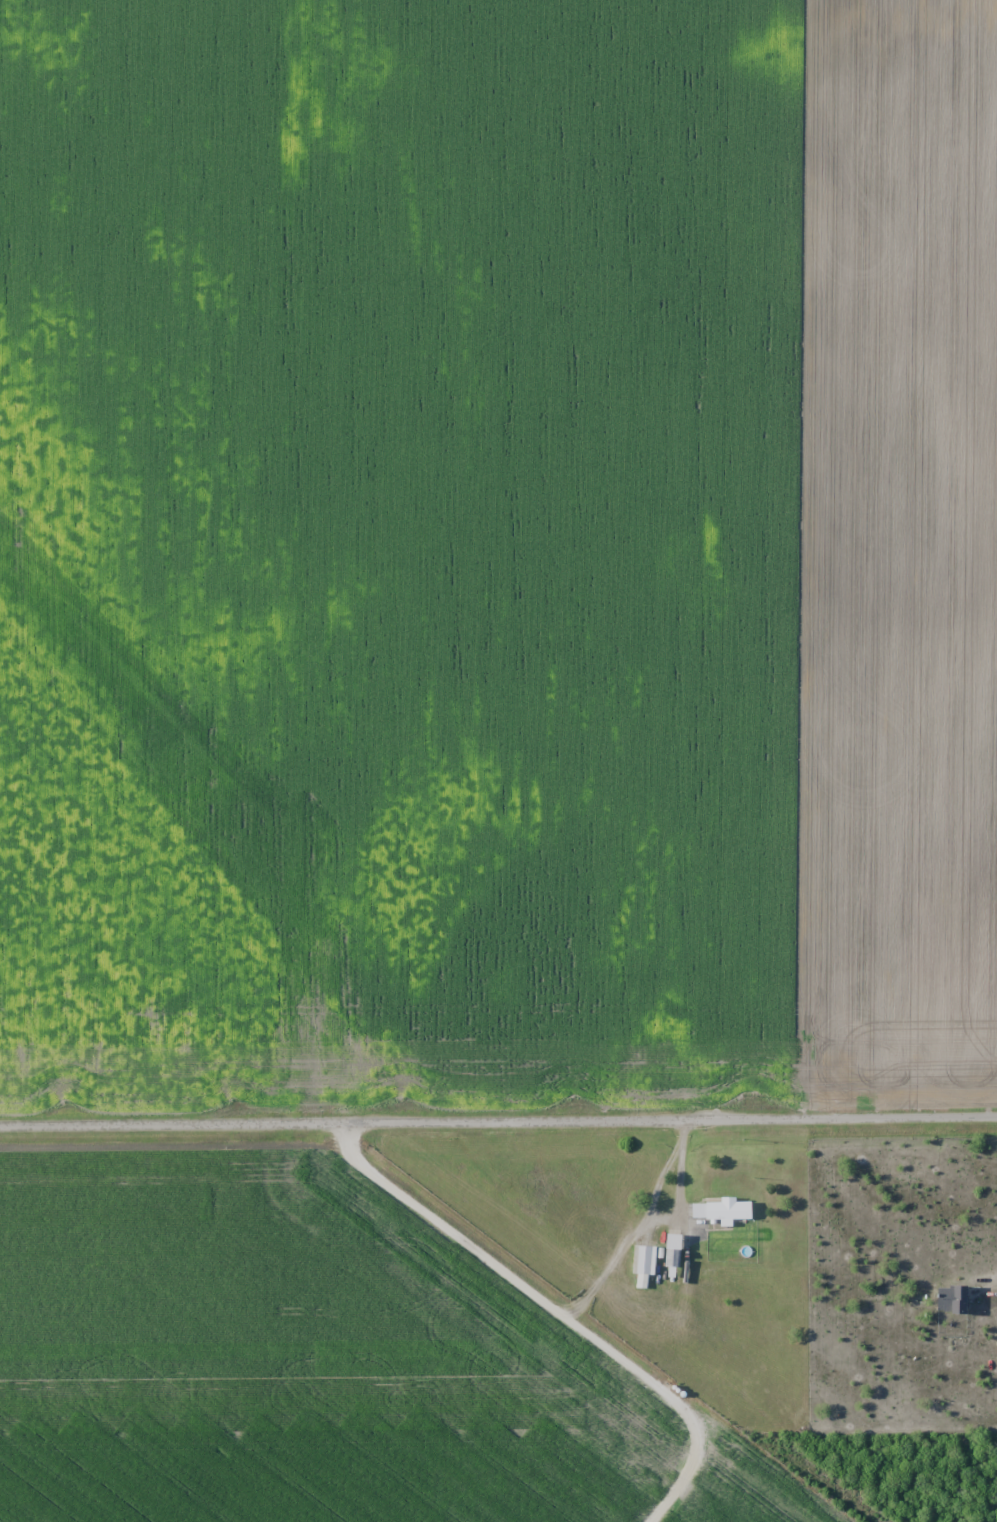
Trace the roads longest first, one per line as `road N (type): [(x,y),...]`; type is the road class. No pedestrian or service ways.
road 1 (residential): [(0,1115),(996,1112)]

